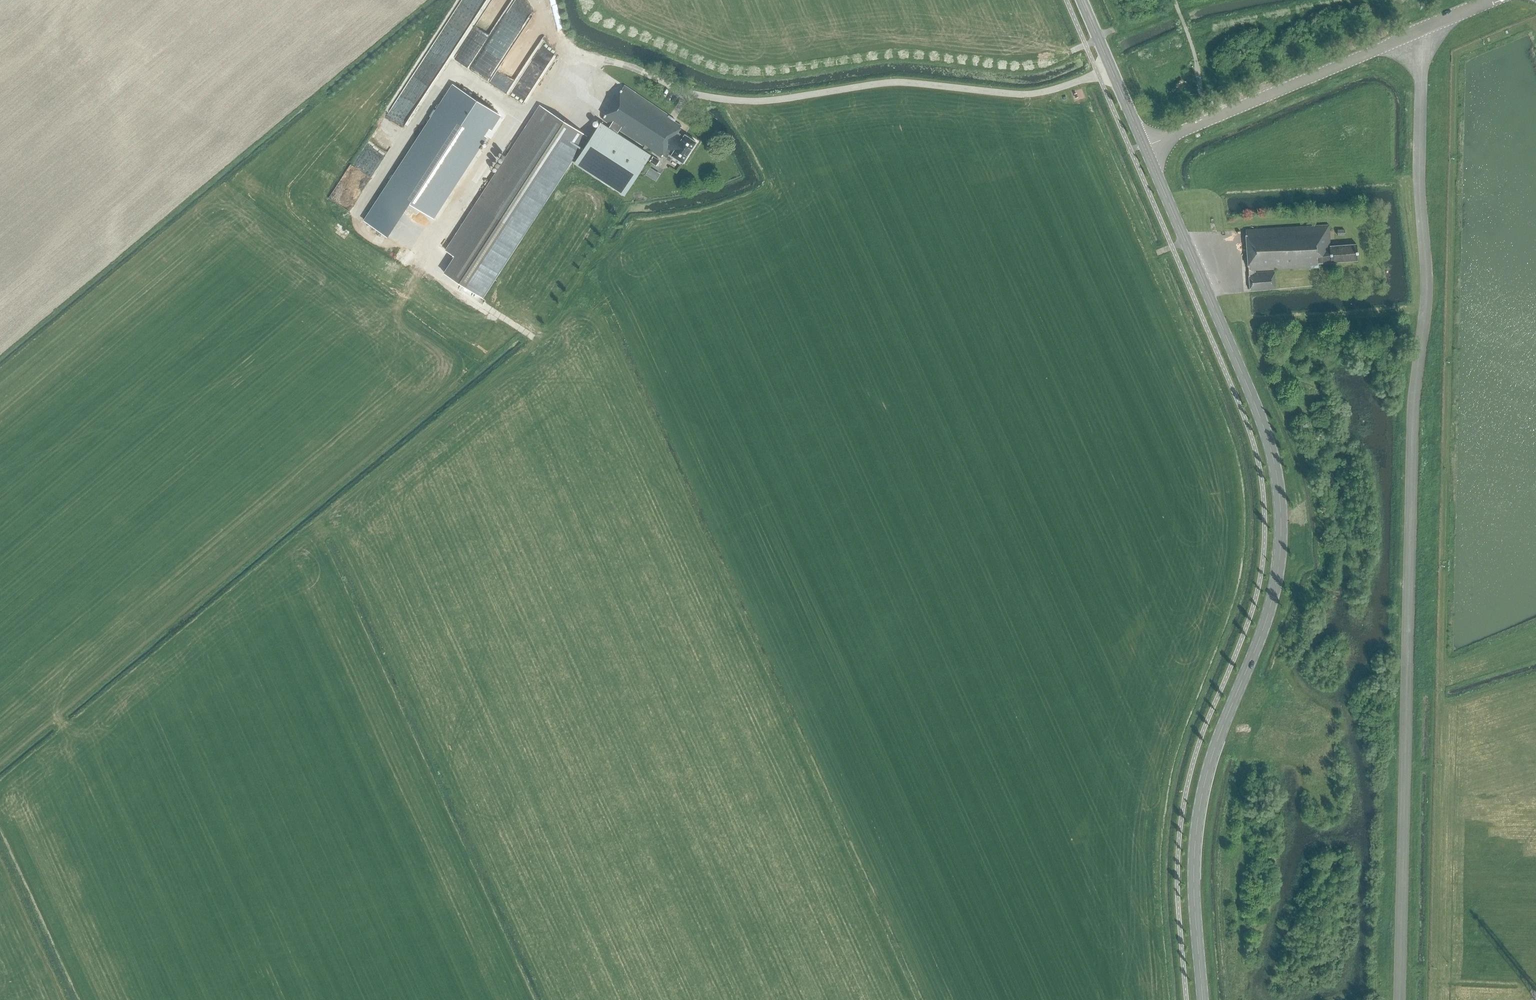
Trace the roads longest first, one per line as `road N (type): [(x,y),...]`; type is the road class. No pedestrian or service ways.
road 1 (primary): [(1202,999),(1193,907),(1196,828),(1213,749),(1271,602),(1280,498),(1256,409),(1144,149)]
road 2 (unclassified): [(1144,149),(1422,34)]
road 3 (primary): [(1144,149),(1080,0)]

